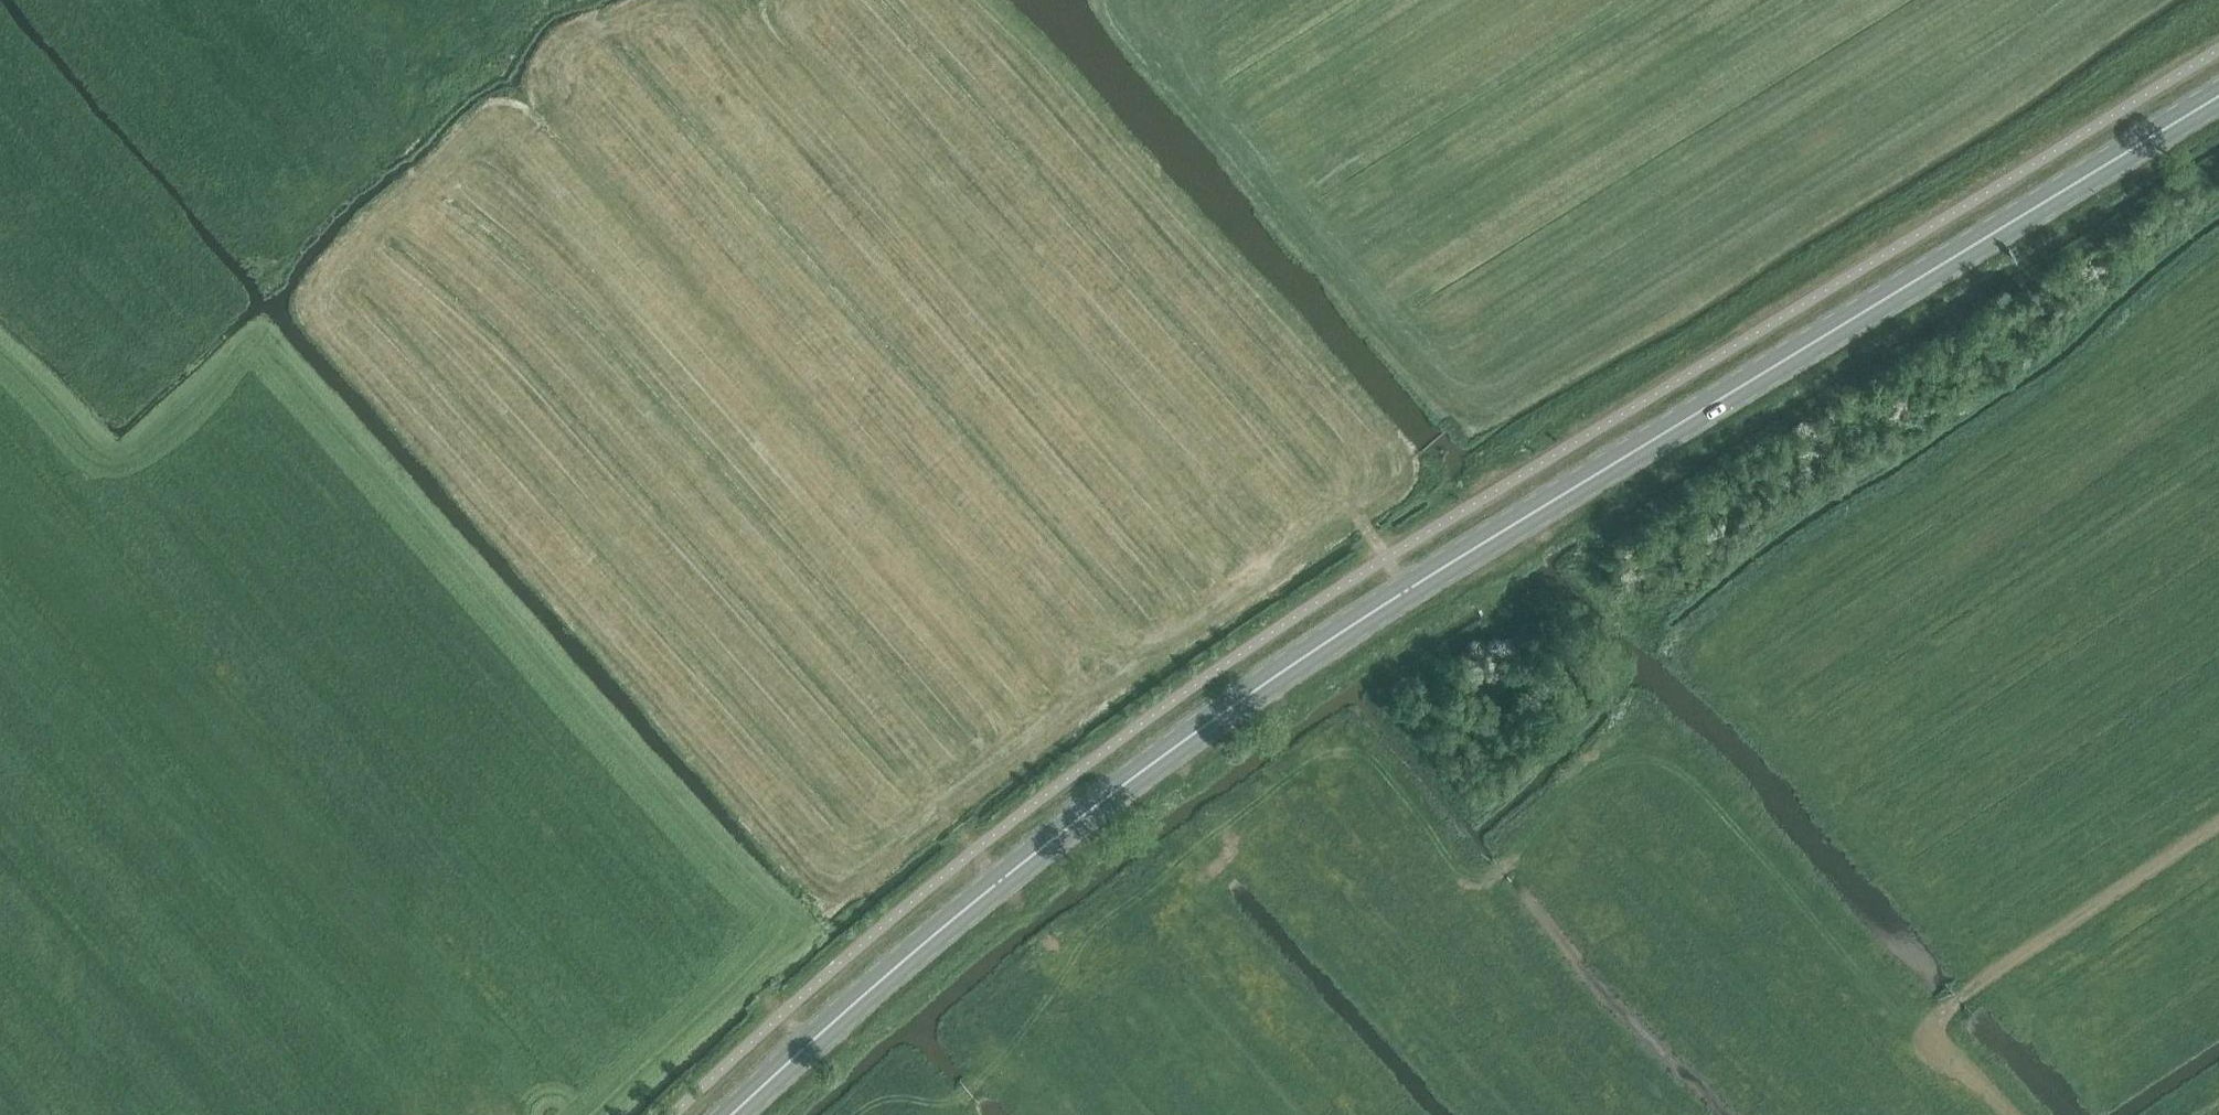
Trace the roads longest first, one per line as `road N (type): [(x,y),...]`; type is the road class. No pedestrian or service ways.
road 1 (primary): [(733,1114),(1002,879),(1255,693),(2218,98)]
road 2 (track): [(53,604),(479,1114)]
road 3 (track): [(2011,1114),(1932,1040),(1942,1012),(2218,825)]

